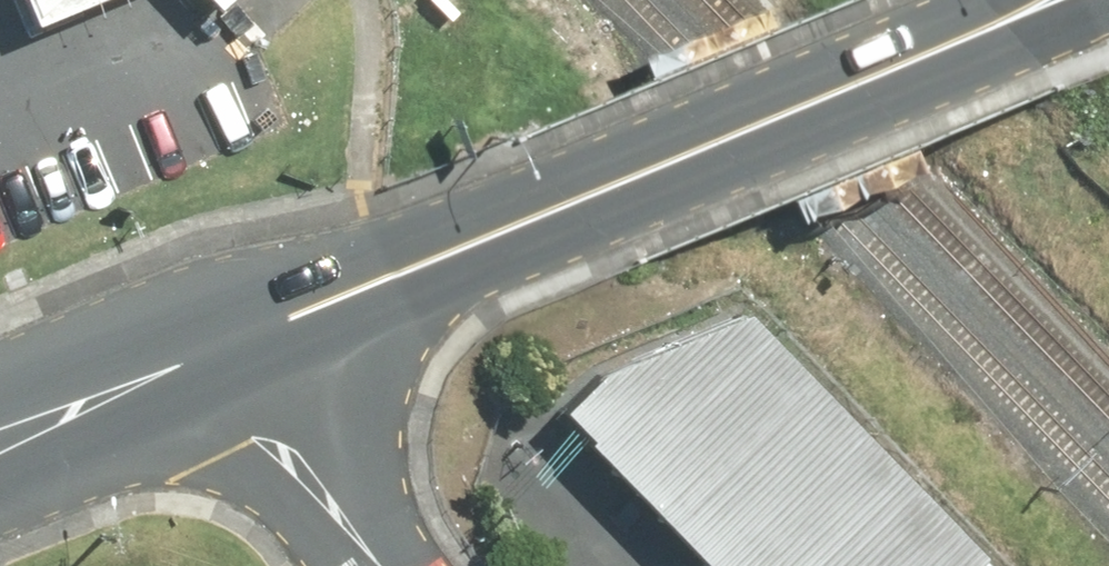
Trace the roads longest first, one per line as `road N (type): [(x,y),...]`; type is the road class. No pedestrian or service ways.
road 1 (primary): [(210,355),(990,30)]
road 2 (residential): [(380,565),(289,442),(210,355)]
road 3 (primary): [(0,444),(210,355)]
road 4 (primary): [(1108,11),(1054,34),(990,30)]

